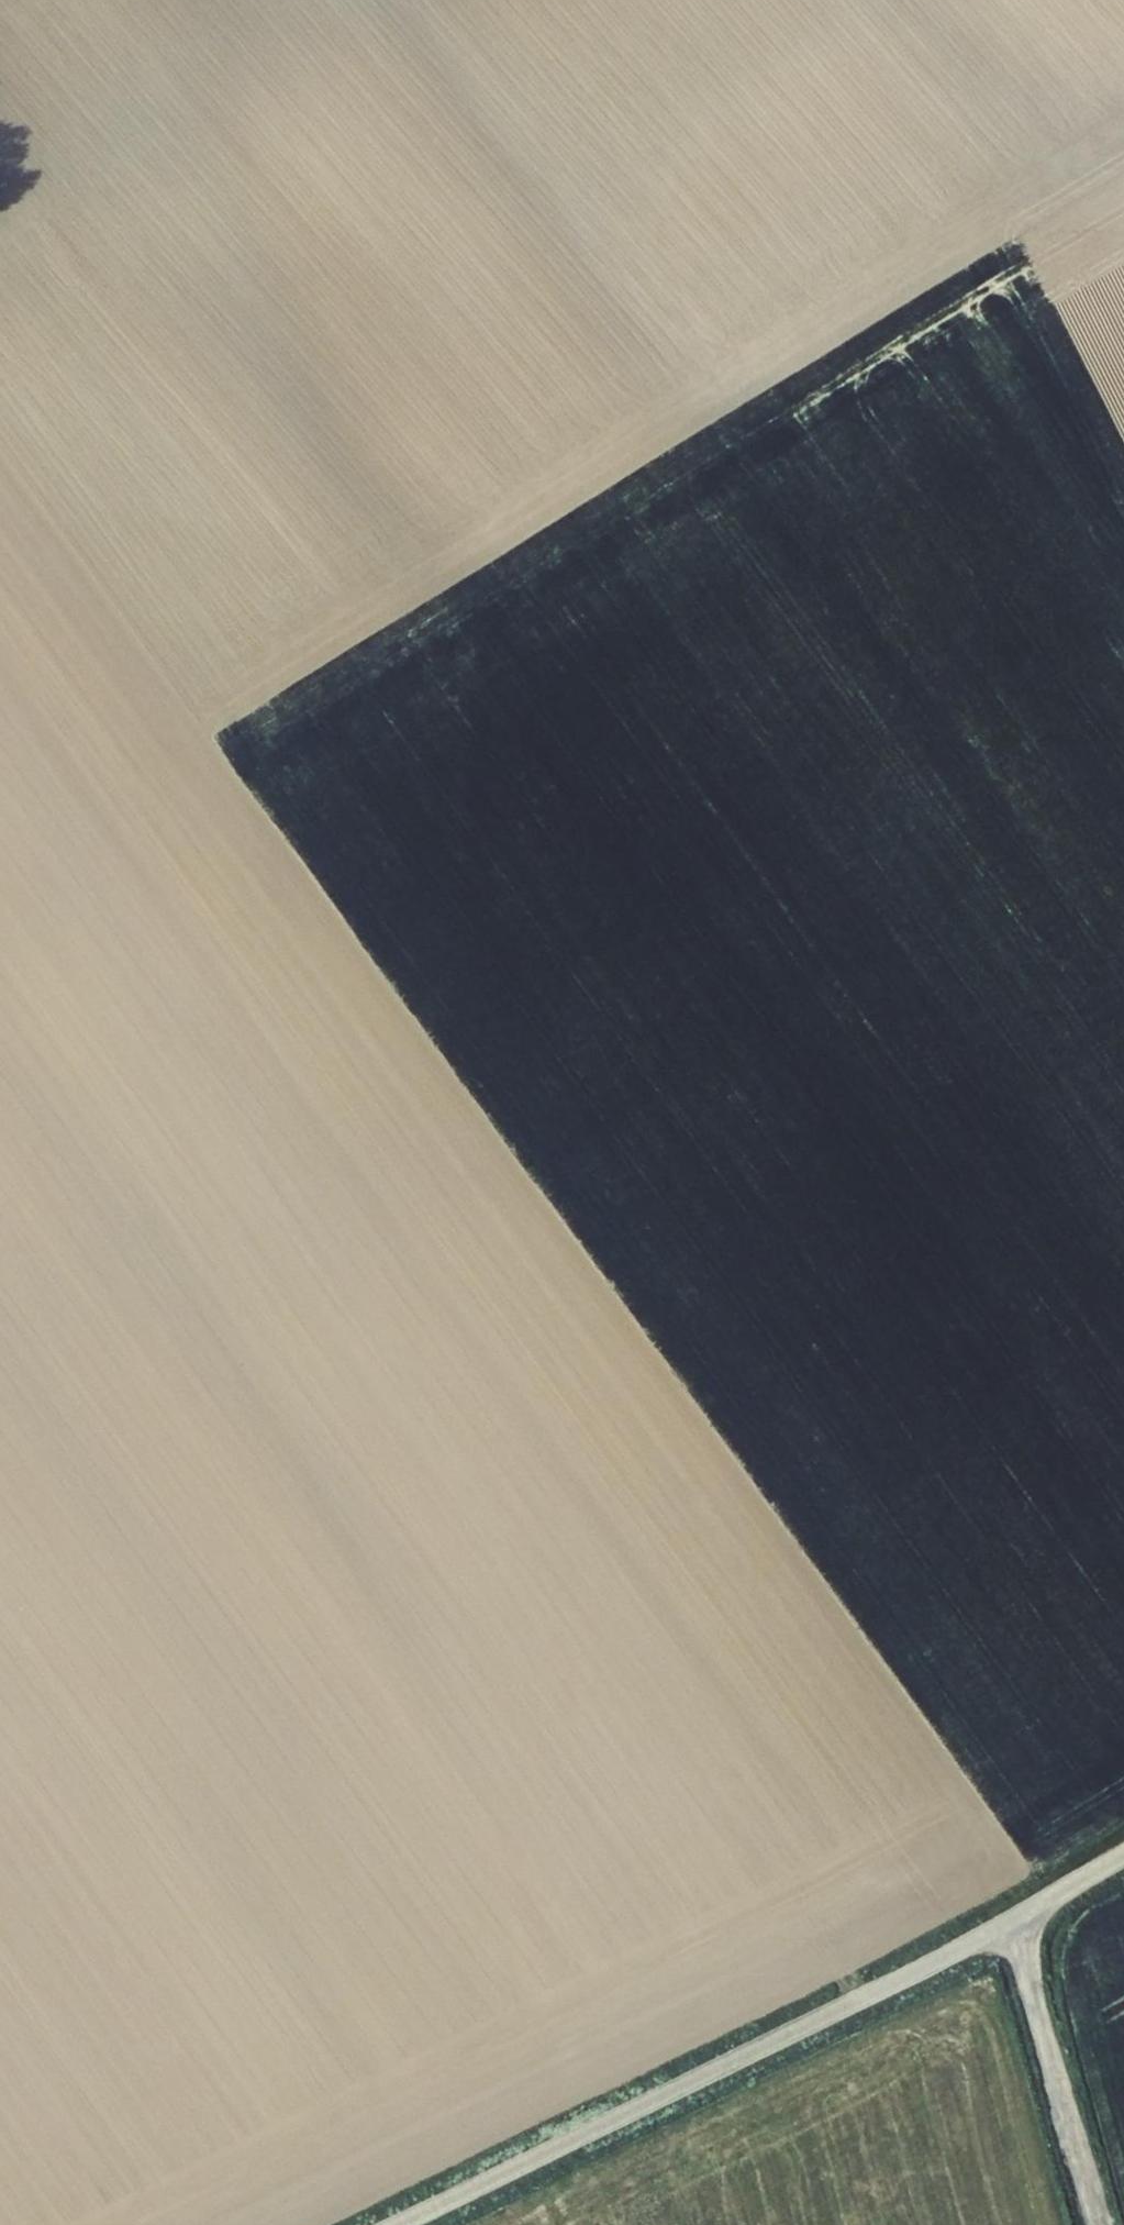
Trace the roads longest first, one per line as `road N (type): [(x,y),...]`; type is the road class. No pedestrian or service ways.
road 1 (unclassified): [(1010,1923),(395,2224)]
road 2 (unclassified): [(1010,1923),(1100,2224)]
road 3 (unclassified): [(1123,1855),(1010,1923)]

